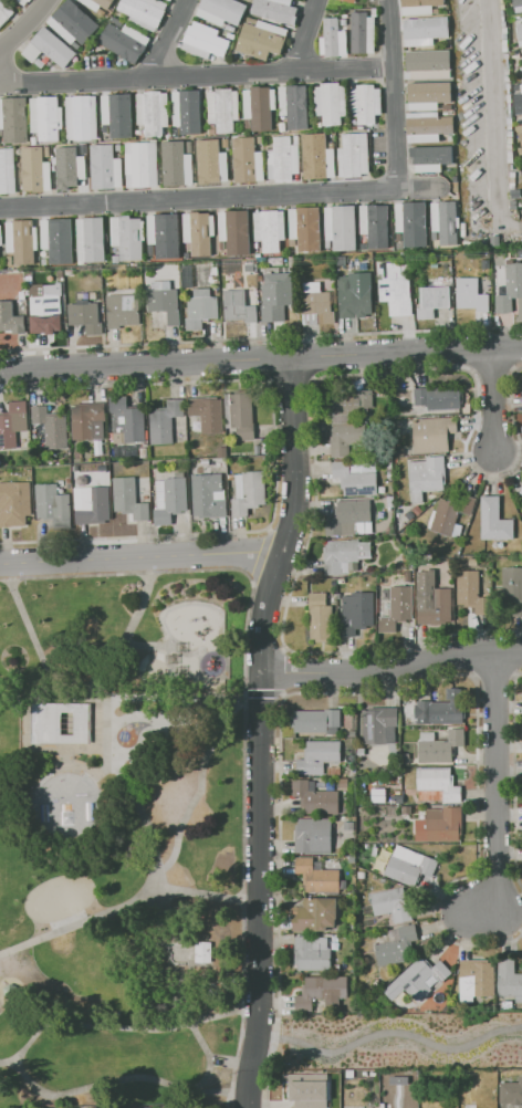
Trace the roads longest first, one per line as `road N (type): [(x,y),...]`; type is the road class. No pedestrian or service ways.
road 1 (residential): [(255,1007),(259,673)]
road 2 (residential): [(259,673),(263,610),(295,503),(293,360)]
road 3 (residential): [(293,360),(0,373)]
road 4 (residential): [(498,651),(497,905),(467,909)]
road 5 (residential): [(0,563),(283,551)]
road 6 (residential): [(259,673),(372,672),(445,655),(521,652)]
road 7 (residential): [(521,348),(293,360)]

